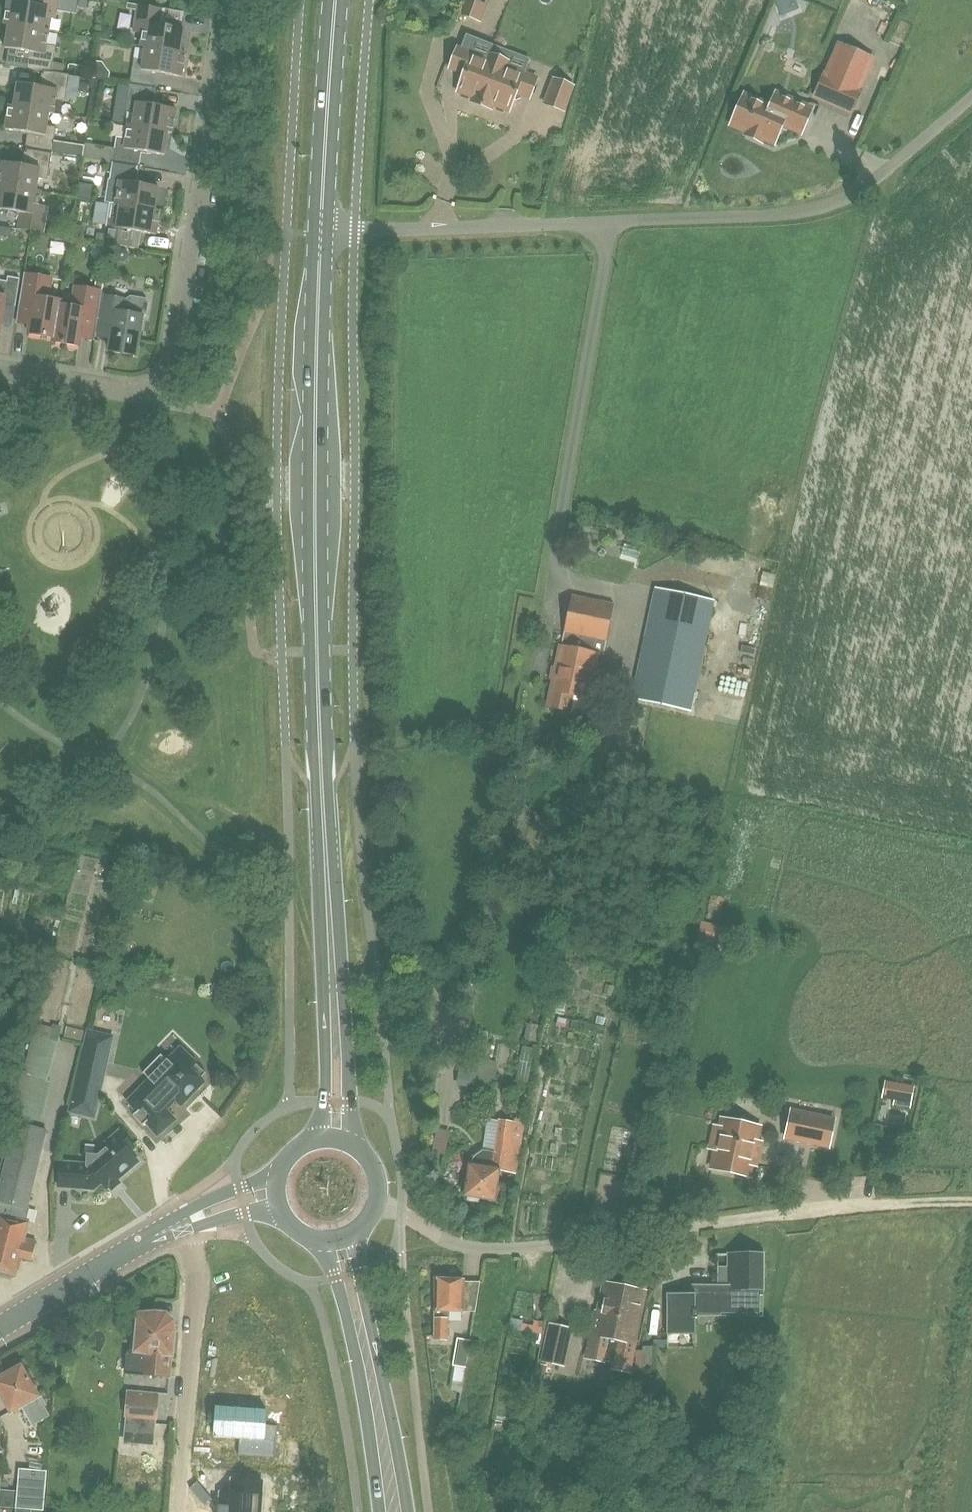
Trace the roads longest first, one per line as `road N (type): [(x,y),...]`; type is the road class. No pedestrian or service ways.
road 1 (primary): [(336,1140),(317,651),(320,235)]
road 2 (unclassified): [(320,235),(789,218),(868,190),(934,142),(971,102)]
road 3 (residential): [(0,372),(143,394),(167,378),(226,11),(221,0)]
road 4 (residential): [(796,1211),(567,1245),(479,1248),(378,1203)]
road 5 (residential): [(177,1511),(194,1256),(192,1233),(178,1225)]
road 6 (secondary): [(408,1511),(354,1235)]
road 7 (secondary): [(324,1242),(350,1334),(380,1511)]
road 8 (primary): [(320,235),(335,0)]
road 9 (primary): [(0,1330),(178,1225)]
road 10 (track): [(971,1200),(796,1211)]

